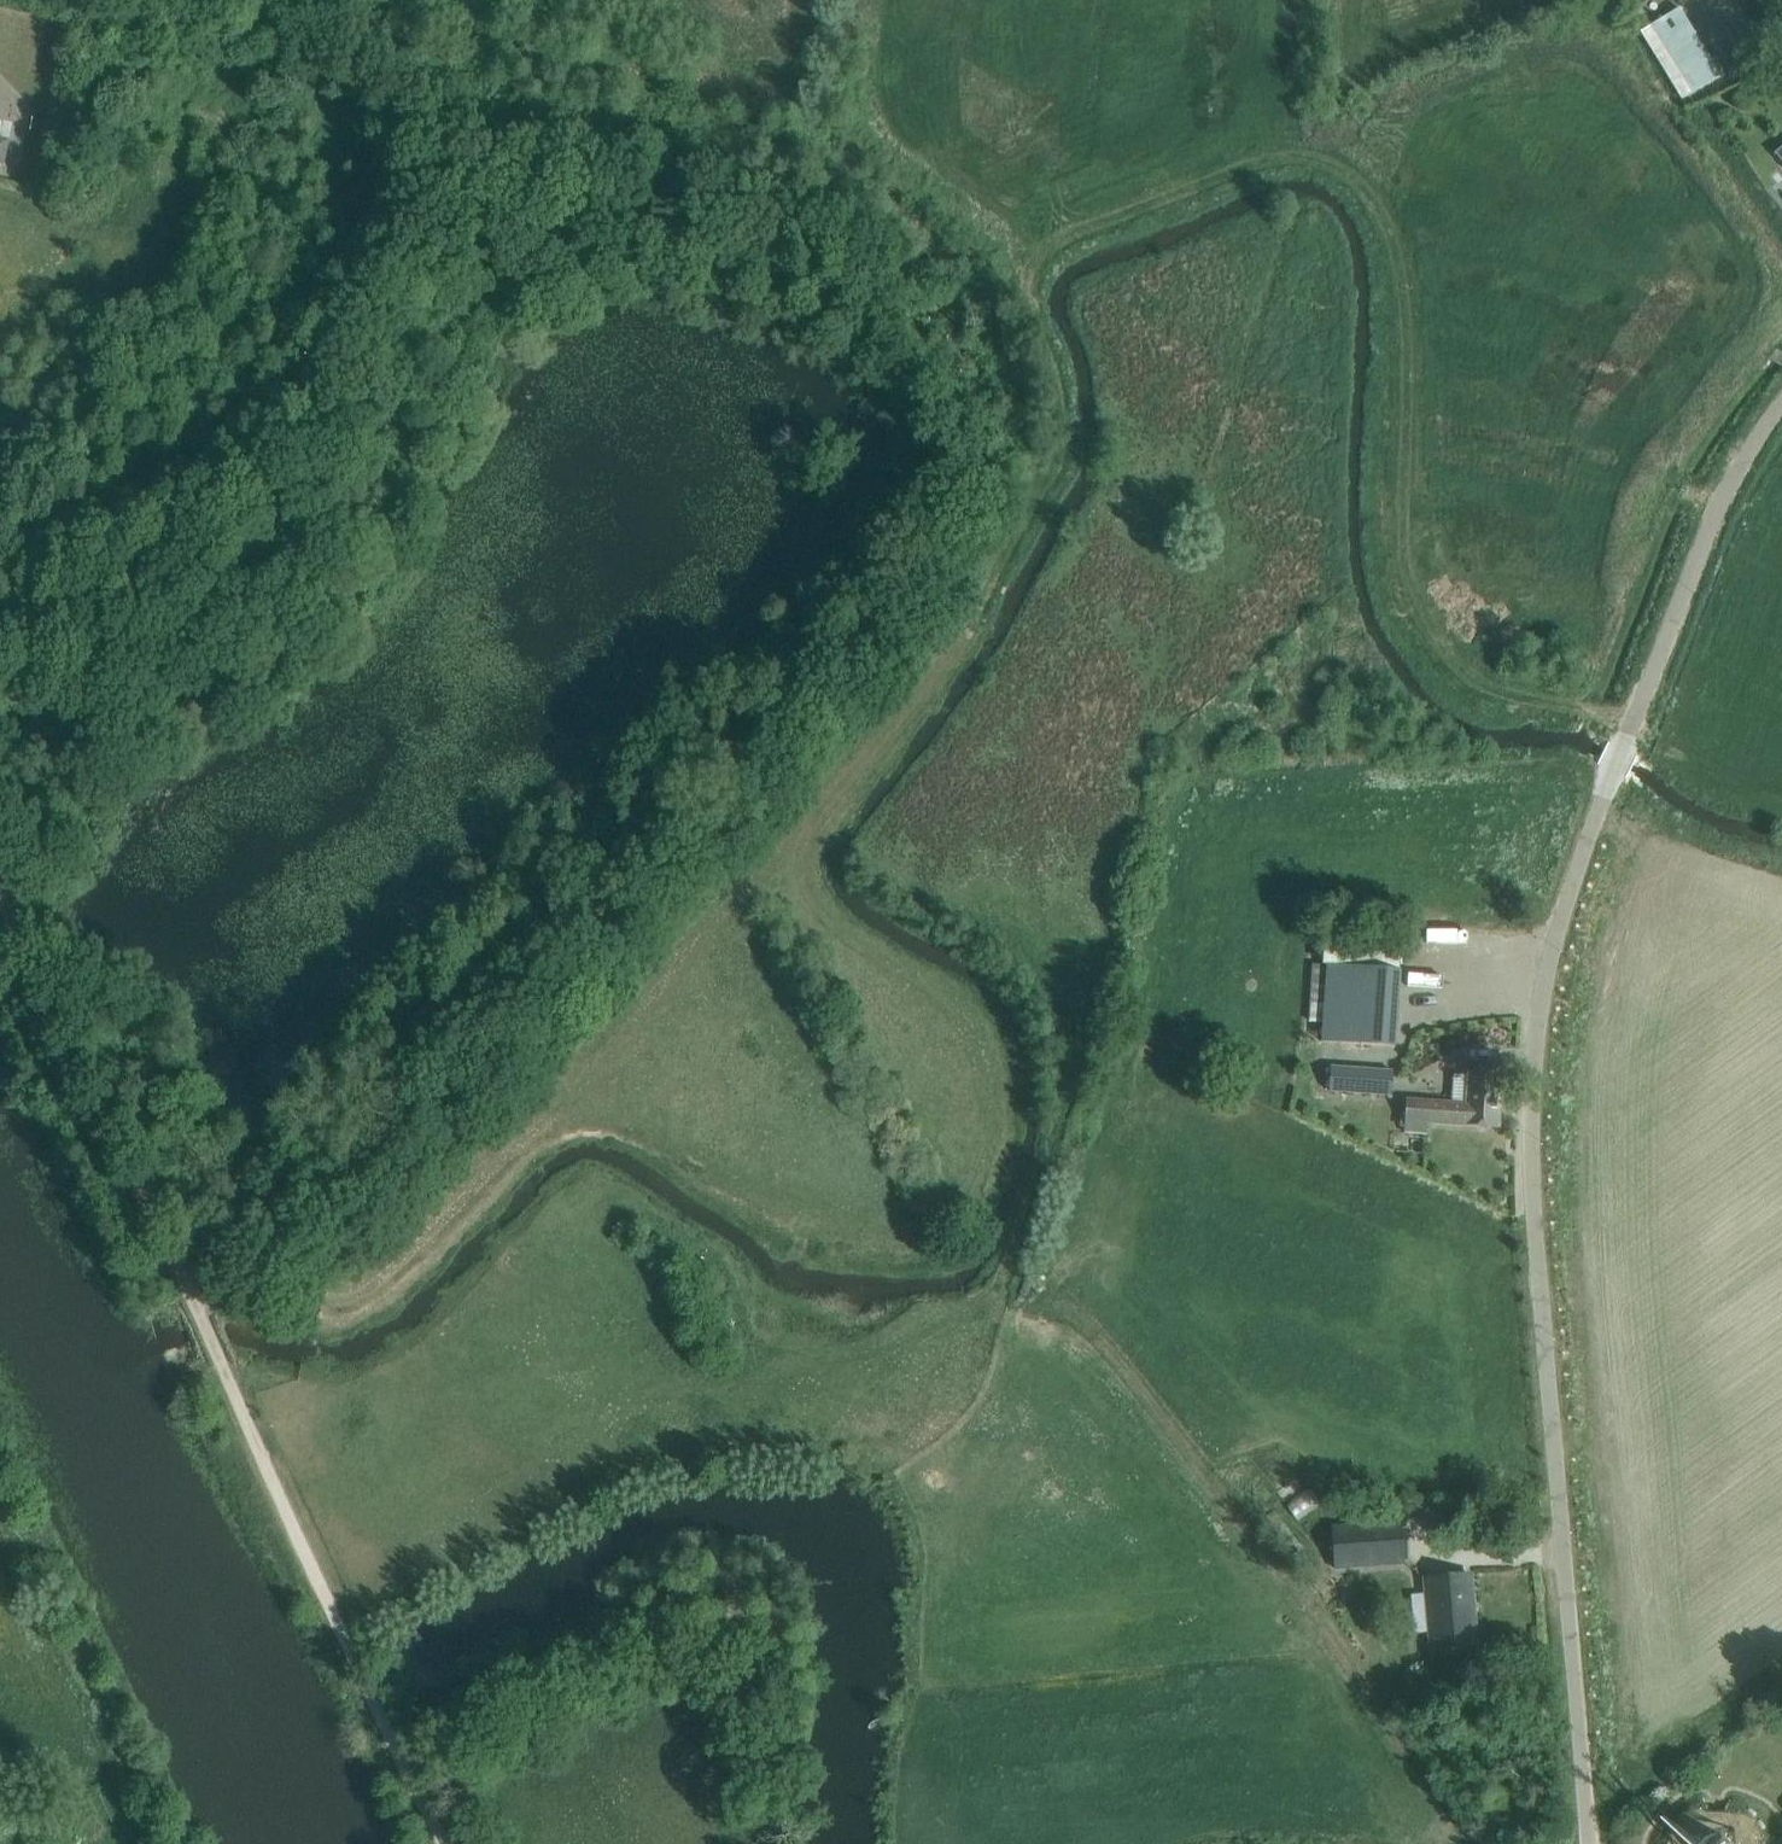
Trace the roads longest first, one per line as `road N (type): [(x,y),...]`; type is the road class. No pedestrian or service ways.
road 1 (unclassified): [(1590,1843),(1530,1183),(1537,1023),(1566,894),(1699,552),(1729,484),(1781,405)]
road 2 (track): [(0,895),(205,1319)]

